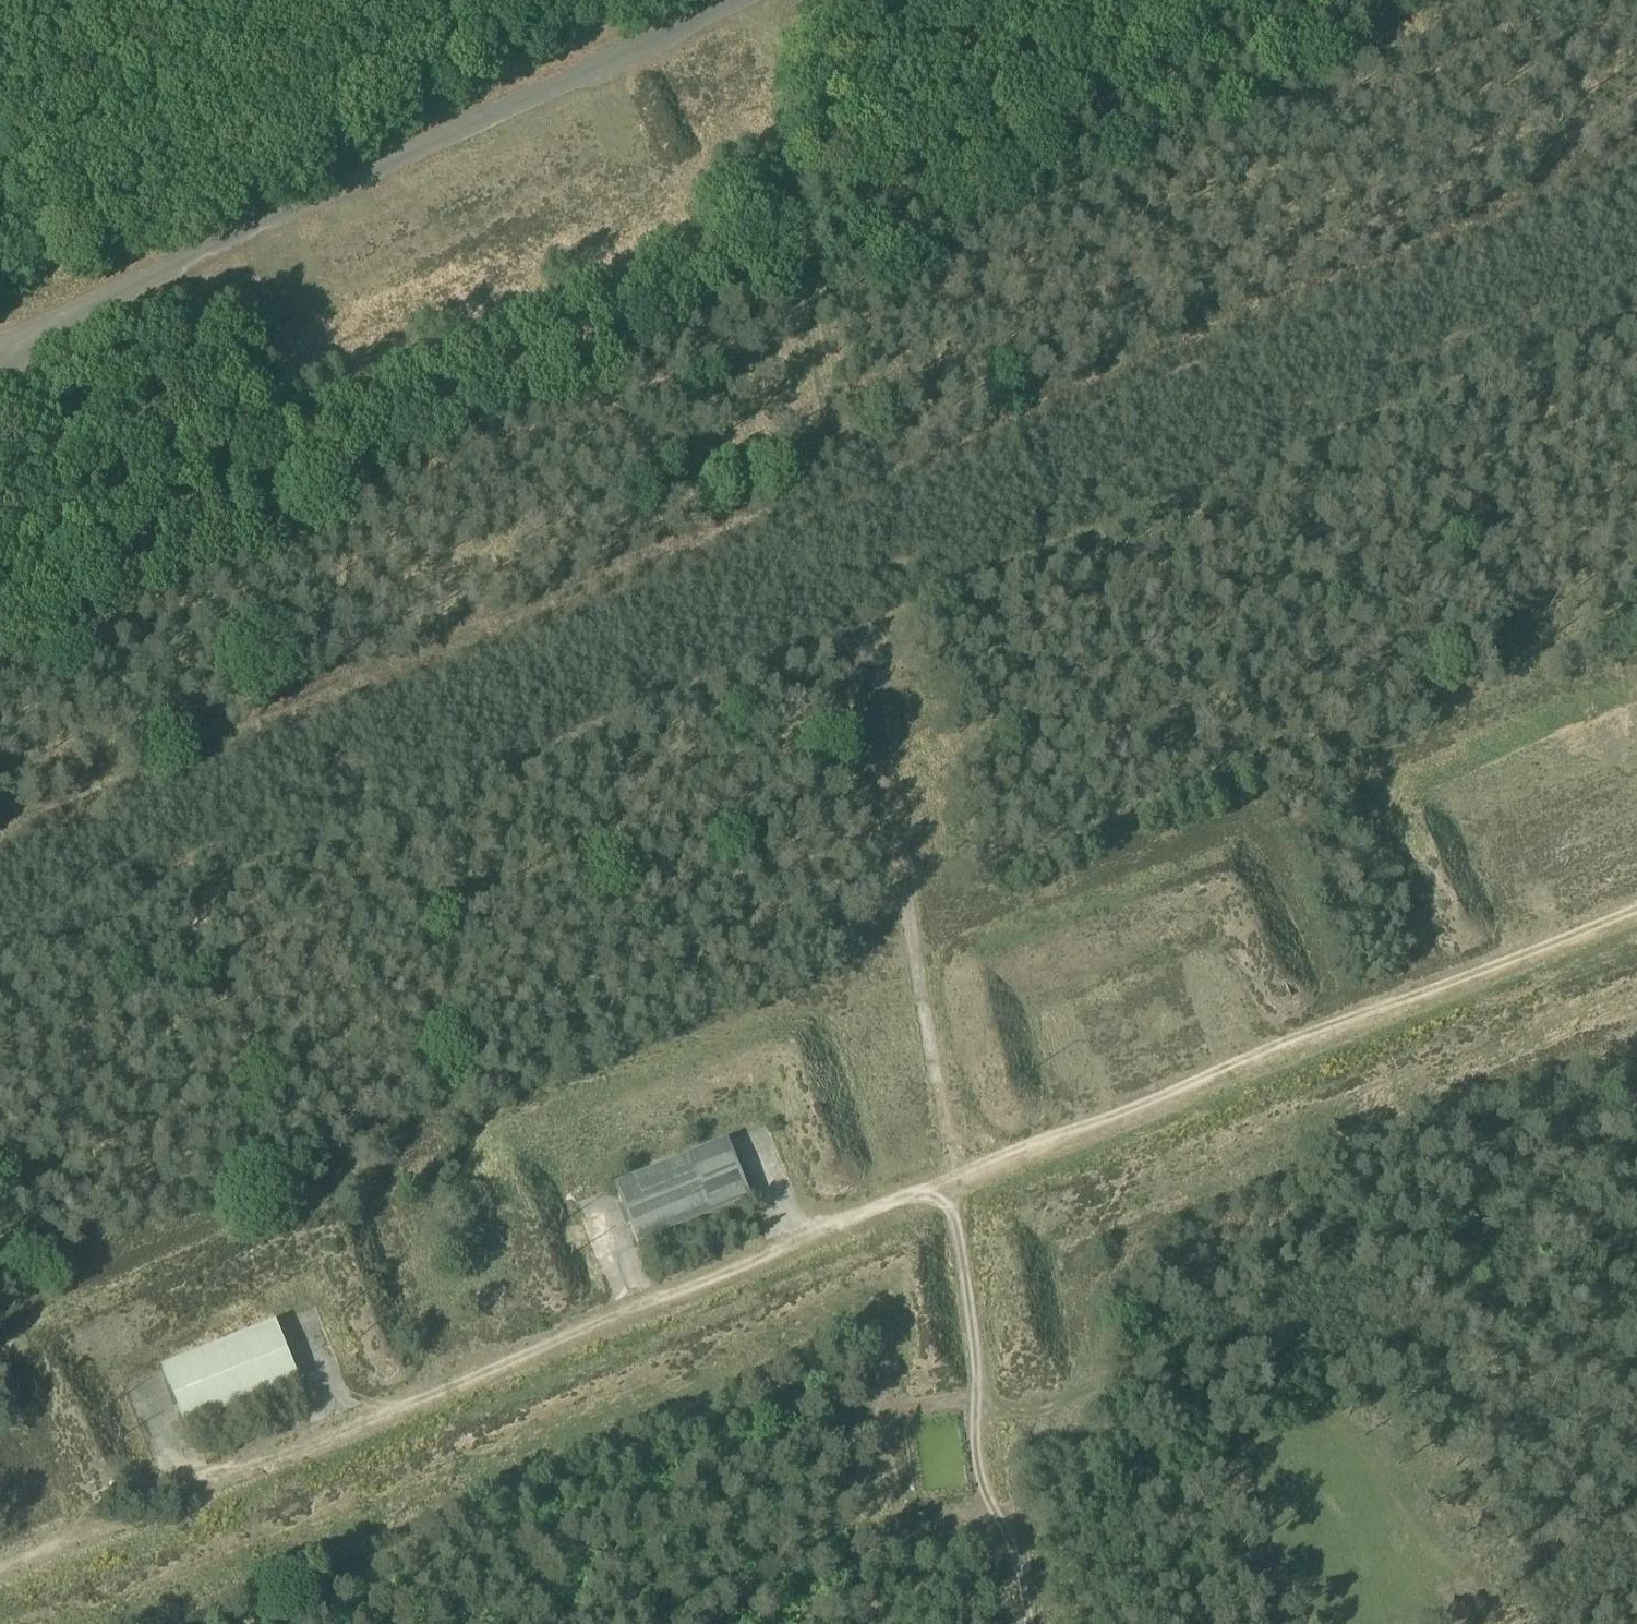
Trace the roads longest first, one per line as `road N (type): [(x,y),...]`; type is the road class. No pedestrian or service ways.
road 1 (track): [(148,1399),(179,1463),(209,1480),(1636,909)]
road 2 (track): [(1027,1623),(1006,1531),(981,1485),(973,1422),(978,1372),(856,645)]
road 3 (track): [(755,0),(70,321),(0,372)]
road 4 (track): [(976,1404),(1070,1407),(1110,1397),(1203,1414),(1237,1436)]

